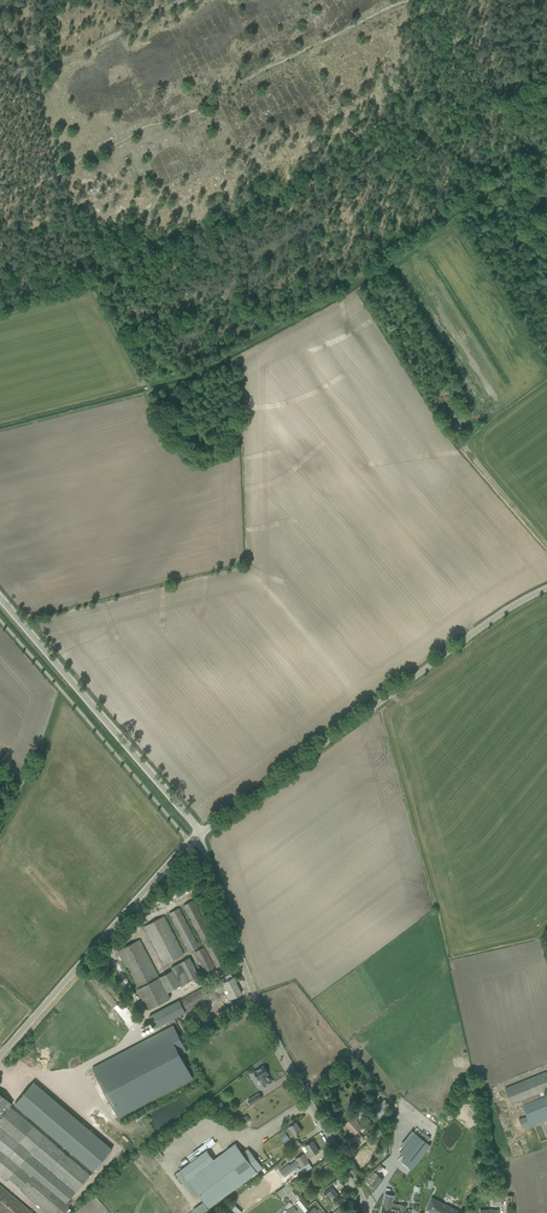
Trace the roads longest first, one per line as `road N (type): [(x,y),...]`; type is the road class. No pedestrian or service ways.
road 1 (unclassified): [(201,834),(494,616),(546,587)]
road 2 (tertiary): [(367,1212),(254,995),(201,834)]
road 3 (tertiary): [(201,834),(0,597)]
road 4 (unclassified): [(0,1056),(201,834)]
road 5 (track): [(21,81),(183,0)]
road 6 (track): [(546,544),(462,445),(457,427)]

